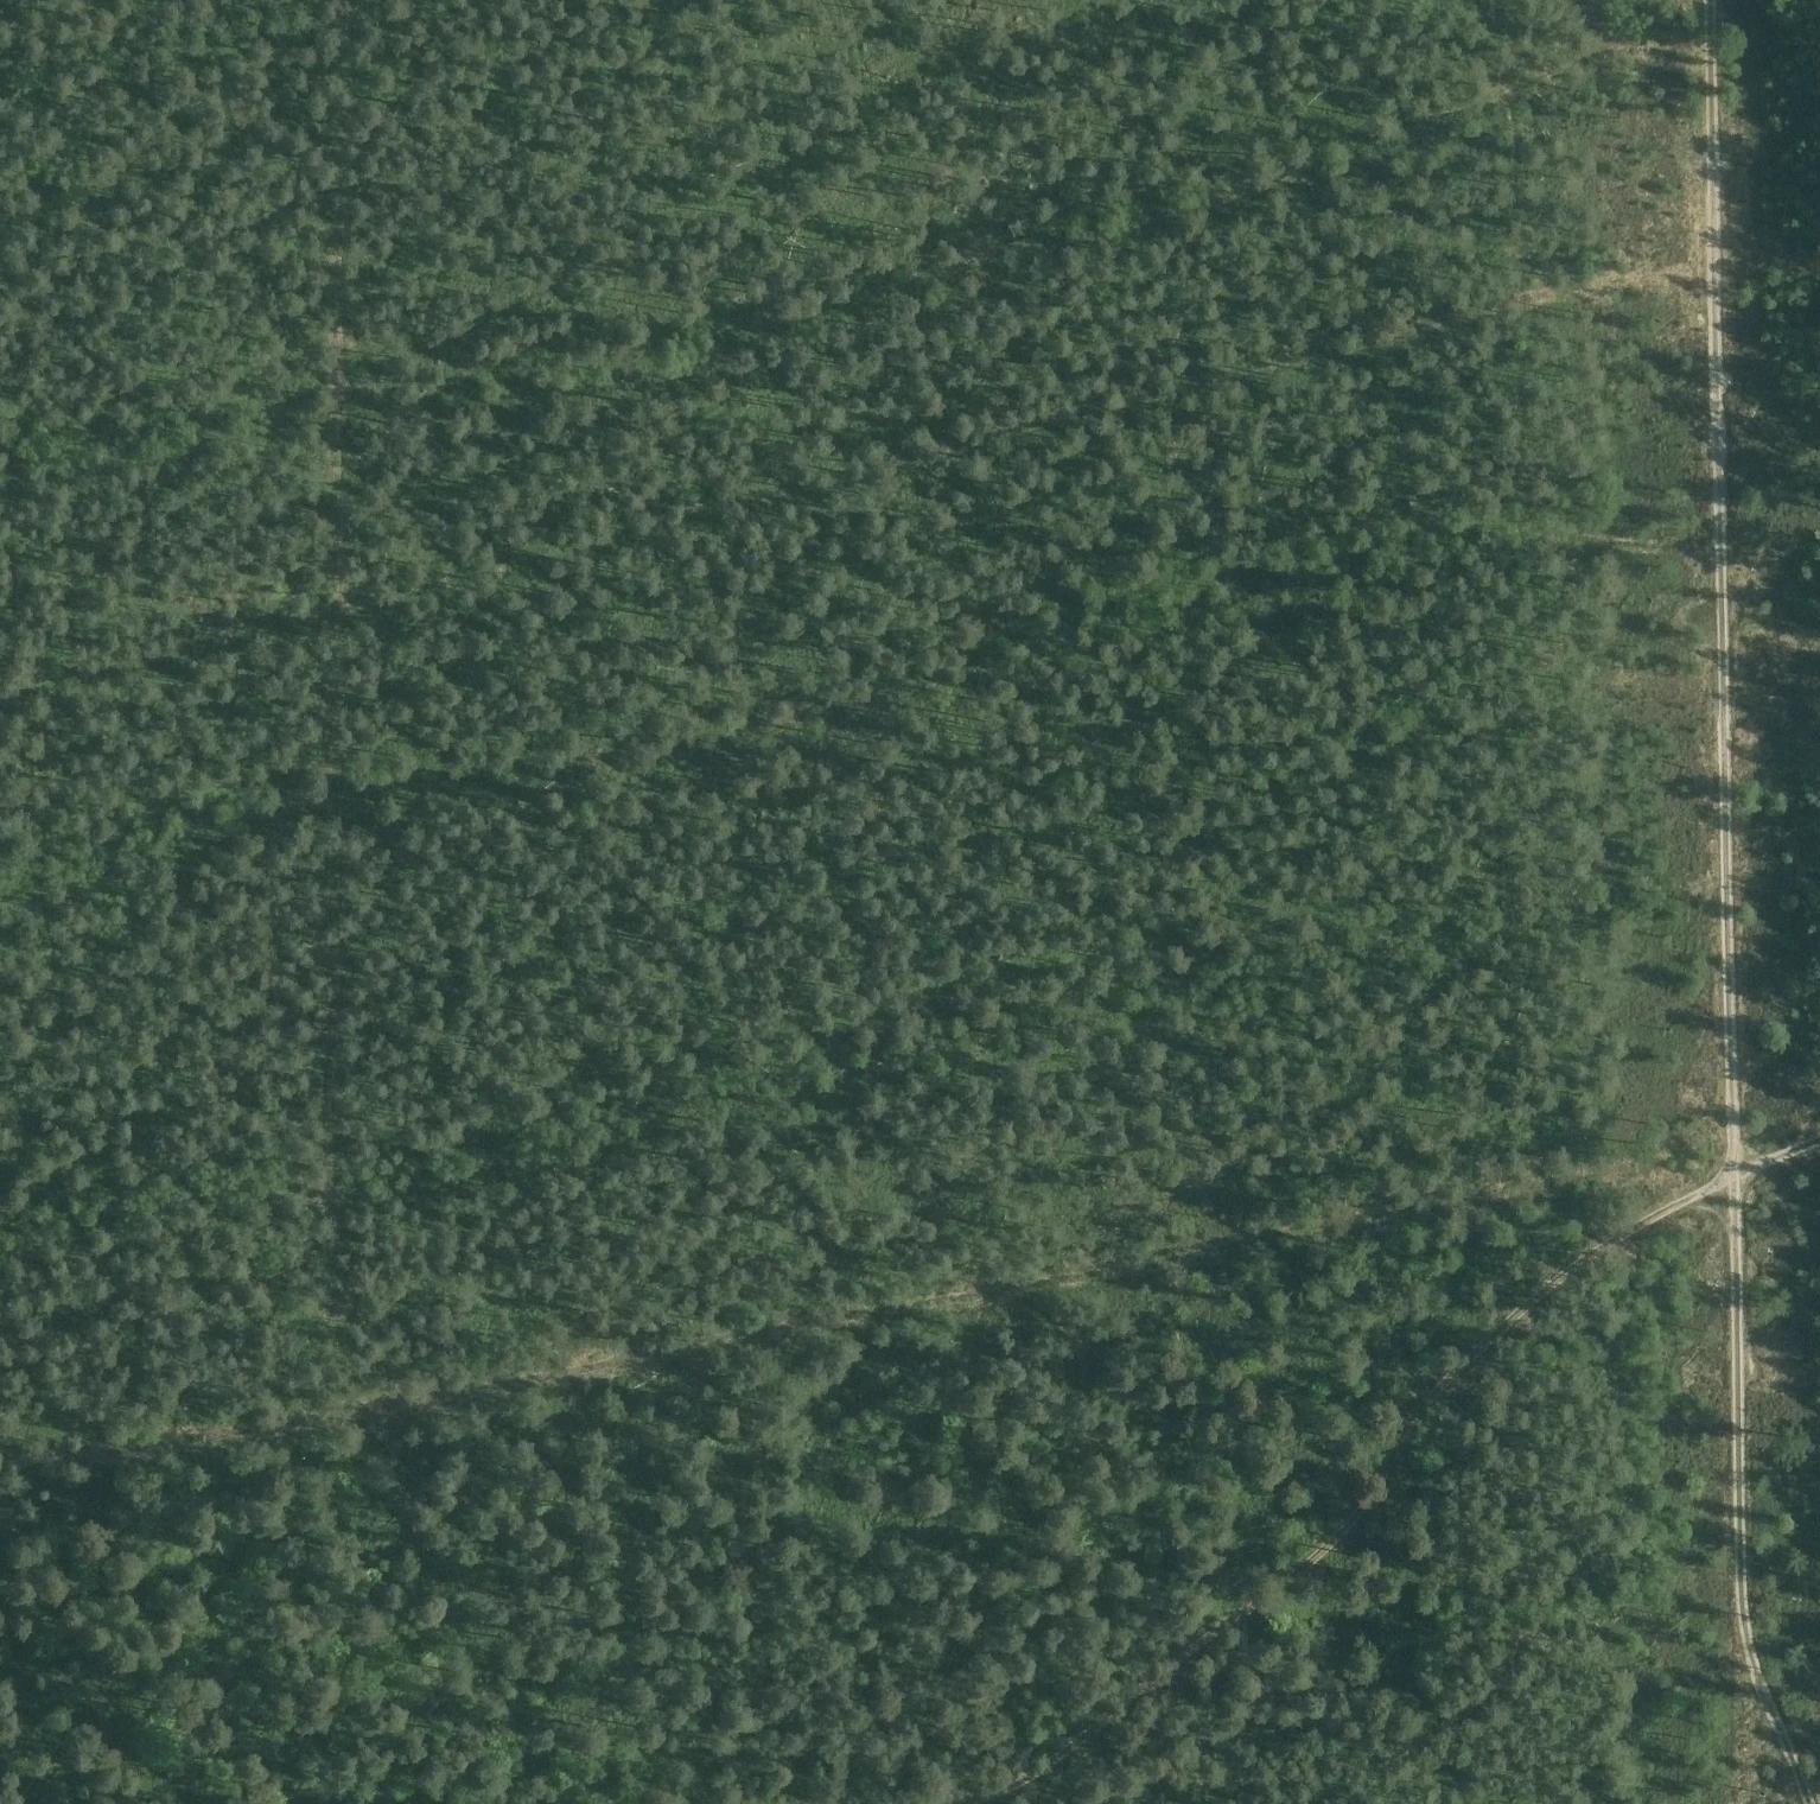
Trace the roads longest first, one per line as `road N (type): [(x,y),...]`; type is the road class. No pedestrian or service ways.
road 1 (track): [(1708,0),(1735,1175)]
road 2 (track): [(919,1803),(1002,1790),(1322,1551),(1457,1366),(1645,1219),(1735,1175)]
road 3 (track): [(1735,1175),(1739,1606),(1815,1803)]

